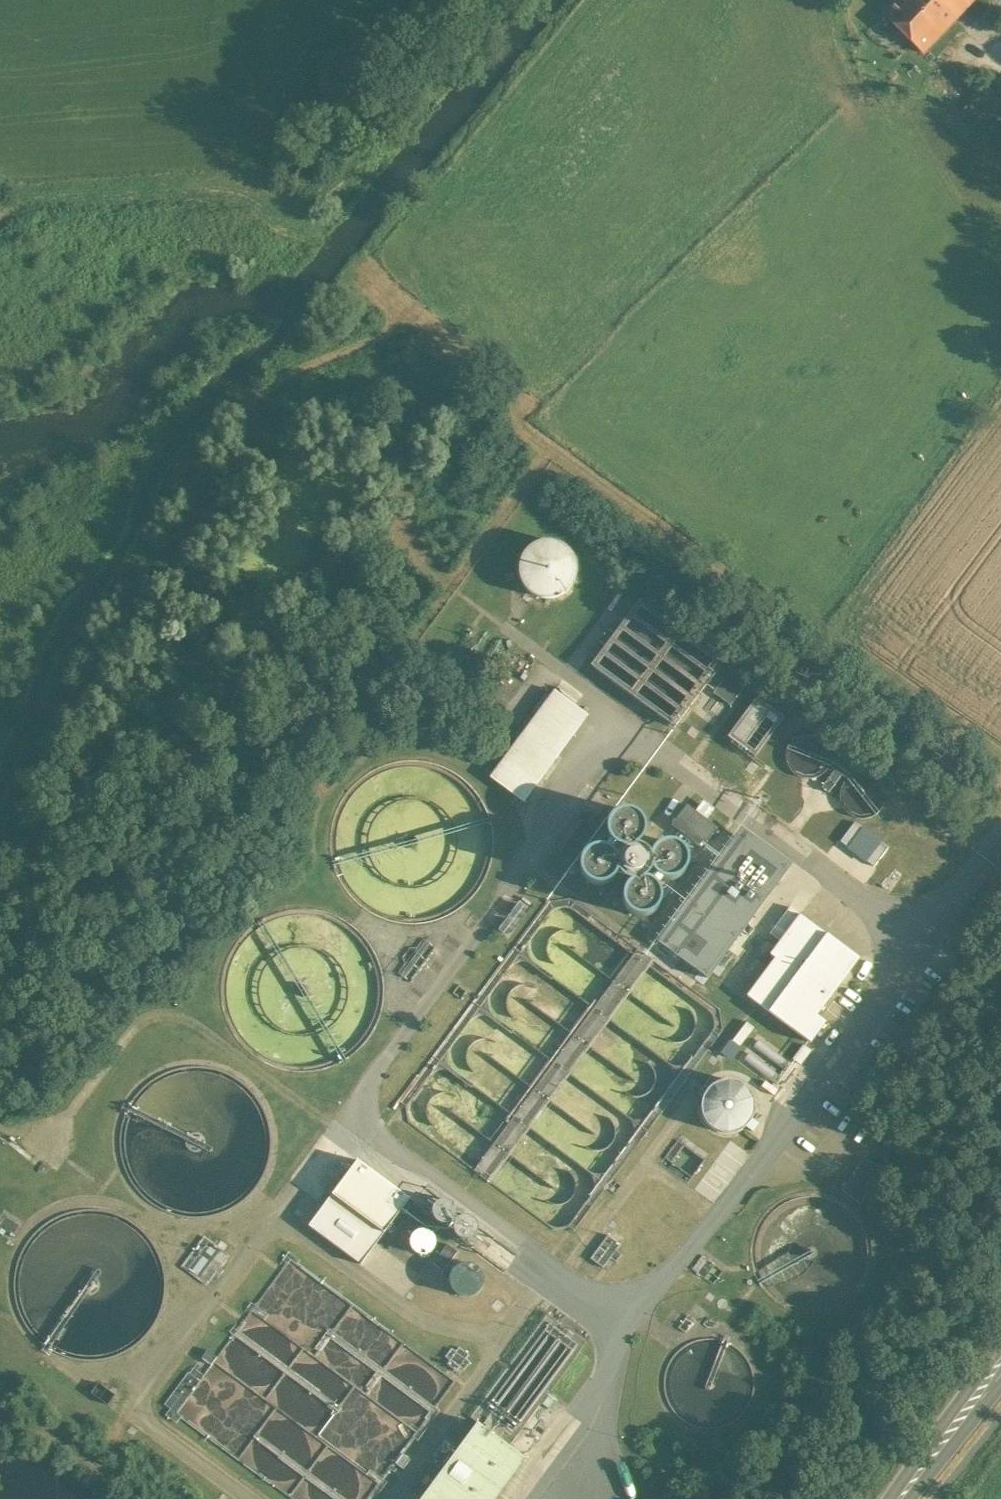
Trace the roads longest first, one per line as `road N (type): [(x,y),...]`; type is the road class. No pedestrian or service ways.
road 1 (secondary): [(1000,1370),(905,1498)]

